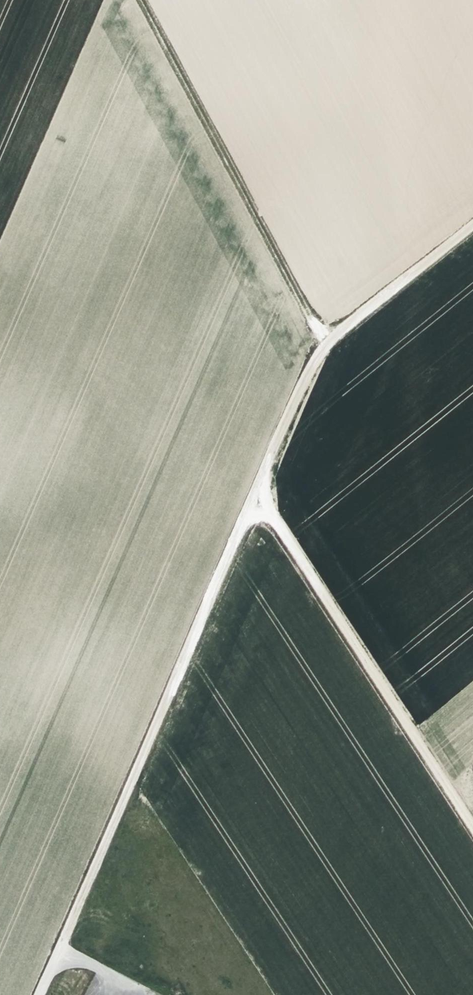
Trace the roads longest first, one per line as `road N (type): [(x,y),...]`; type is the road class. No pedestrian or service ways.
road 1 (track): [(472,220),(323,342),(37,994)]
road 2 (track): [(253,496),(472,832)]
road 3 (track): [(323,342),(142,0)]

